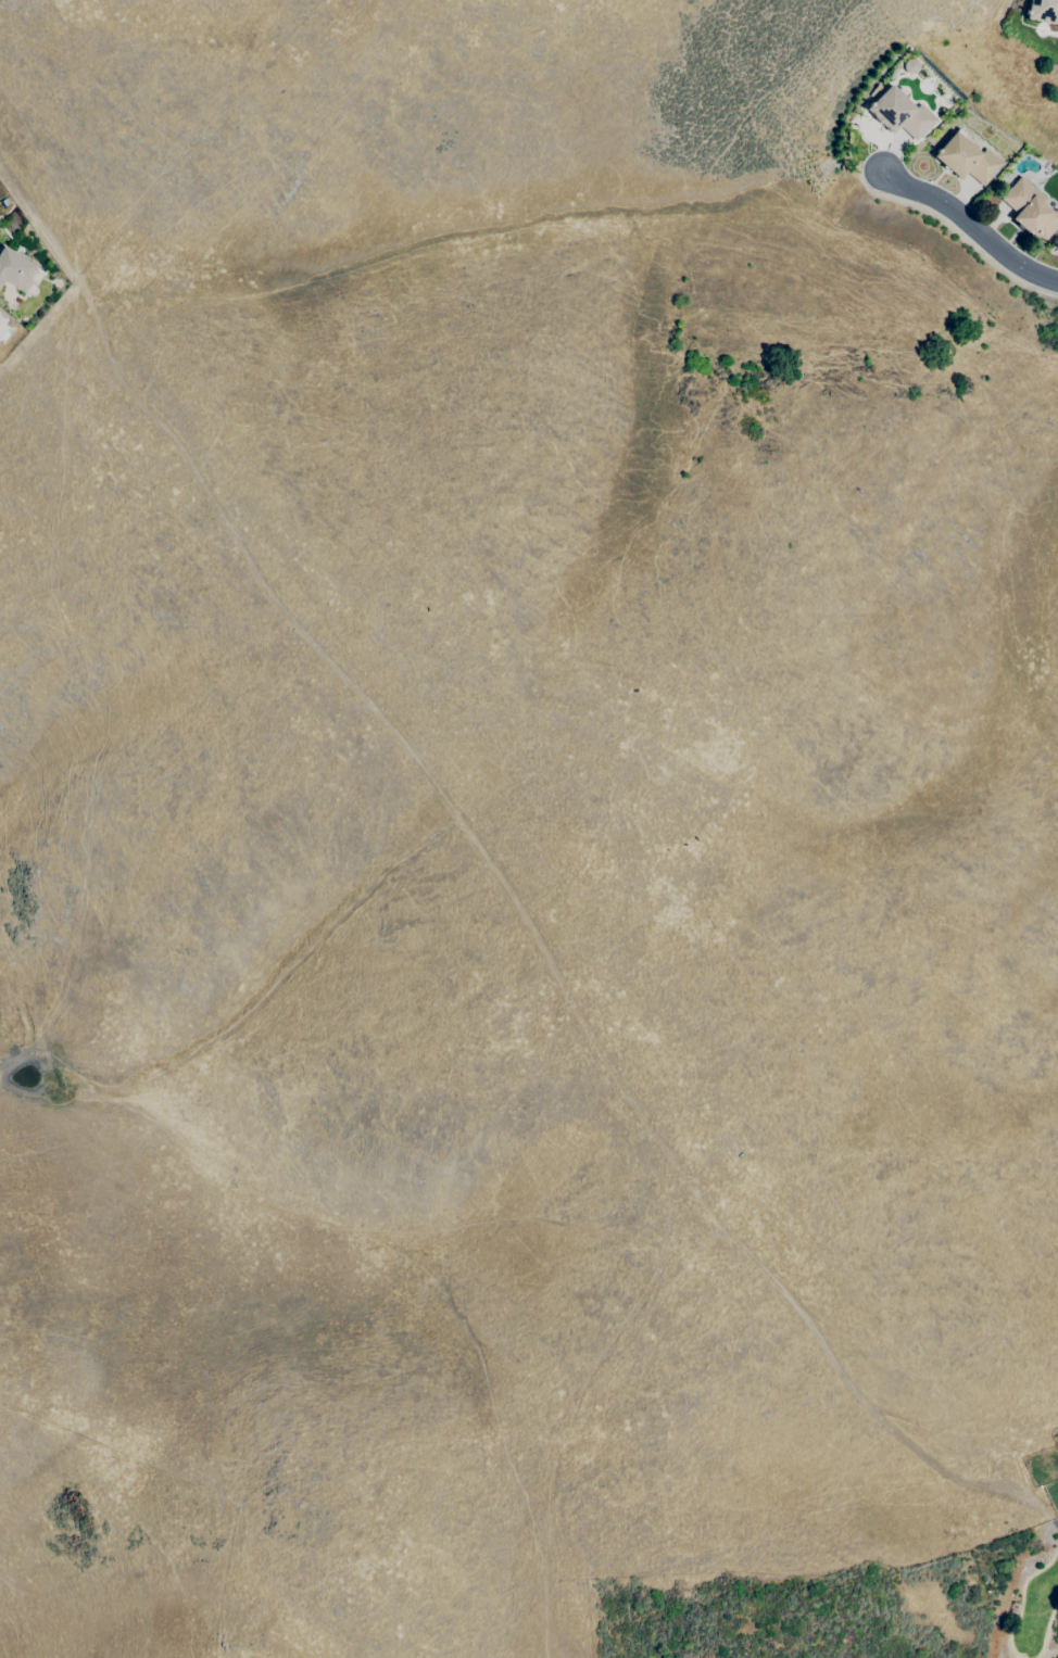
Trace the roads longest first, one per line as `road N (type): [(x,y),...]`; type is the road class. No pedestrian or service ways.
road 1 (residential): [(1057,279),(940,200),(887,176)]

